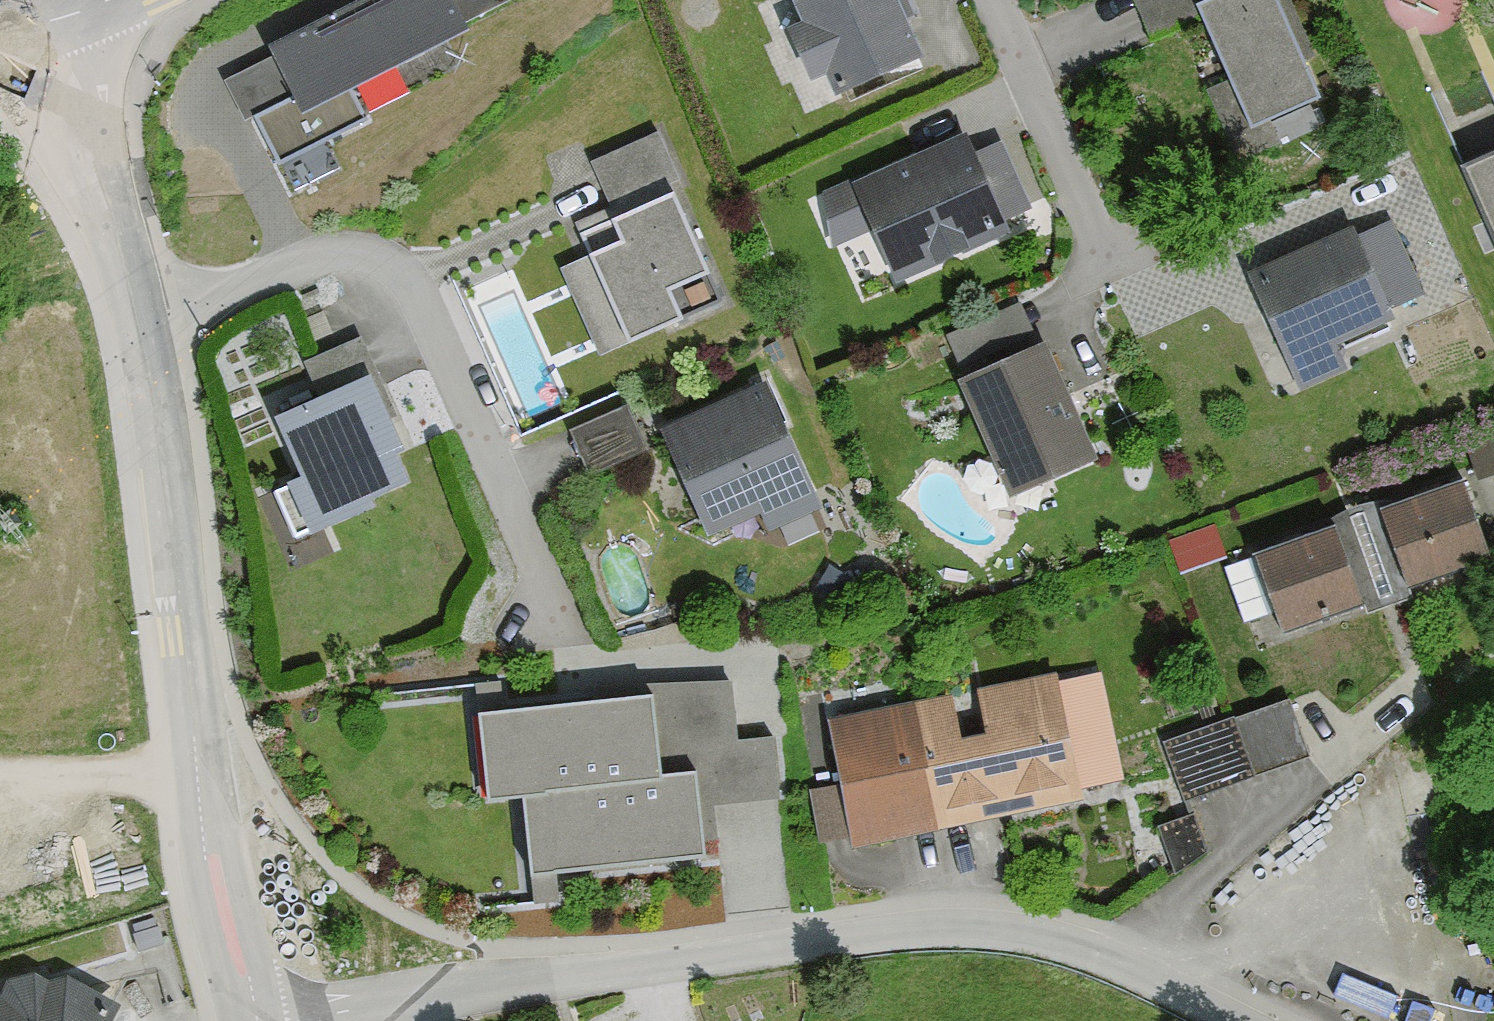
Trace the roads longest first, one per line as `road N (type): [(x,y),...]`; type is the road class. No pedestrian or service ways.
road 1 (residential): [(1257,1020),(1067,940),(860,923),(304,1020)]
road 2 (unclassified): [(253,1020),(215,872),(160,464),(131,321)]
road 3 (residential): [(131,321),(333,257),(401,280),(430,330),(566,649)]
road 4 (residential): [(978,0),(1124,332)]
road 5 (unclassified): [(131,321),(54,59)]
road 6 (track): [(161,775),(0,770)]

